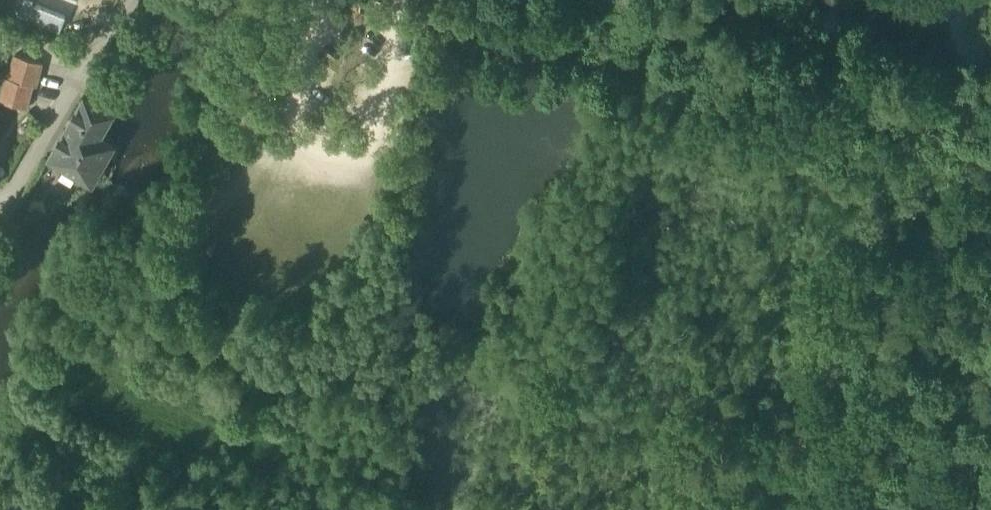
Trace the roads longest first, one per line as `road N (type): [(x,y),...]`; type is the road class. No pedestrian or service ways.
road 1 (residential): [(127,0),(0,210)]
road 2 (unclassified): [(622,0),(625,9),(765,54)]
road 3 (track): [(874,88),(990,124)]

